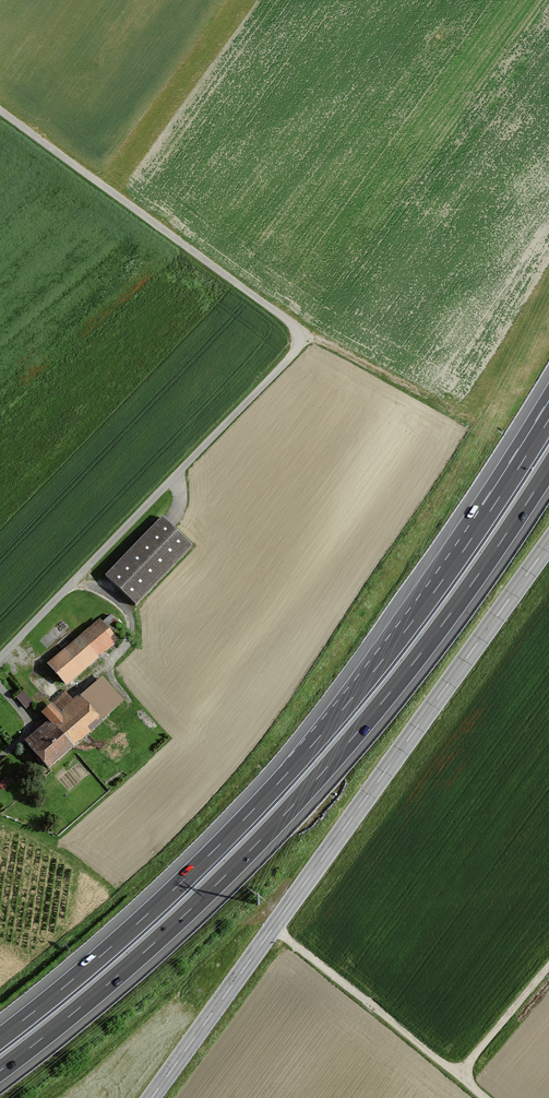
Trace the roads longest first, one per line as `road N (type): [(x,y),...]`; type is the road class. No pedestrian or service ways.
road 1 (motorway): [(548,419),(431,596),(311,747),(173,890),(0,1038)]
road 2 (motorway): [(0,1071),(155,943),(294,804),(421,653),(548,468)]
road 3 (primary): [(548,544),(151,1097)]
road 4 (track): [(0,102),(310,335)]
road 5 (track): [(273,928),(457,1075),(548,966)]

